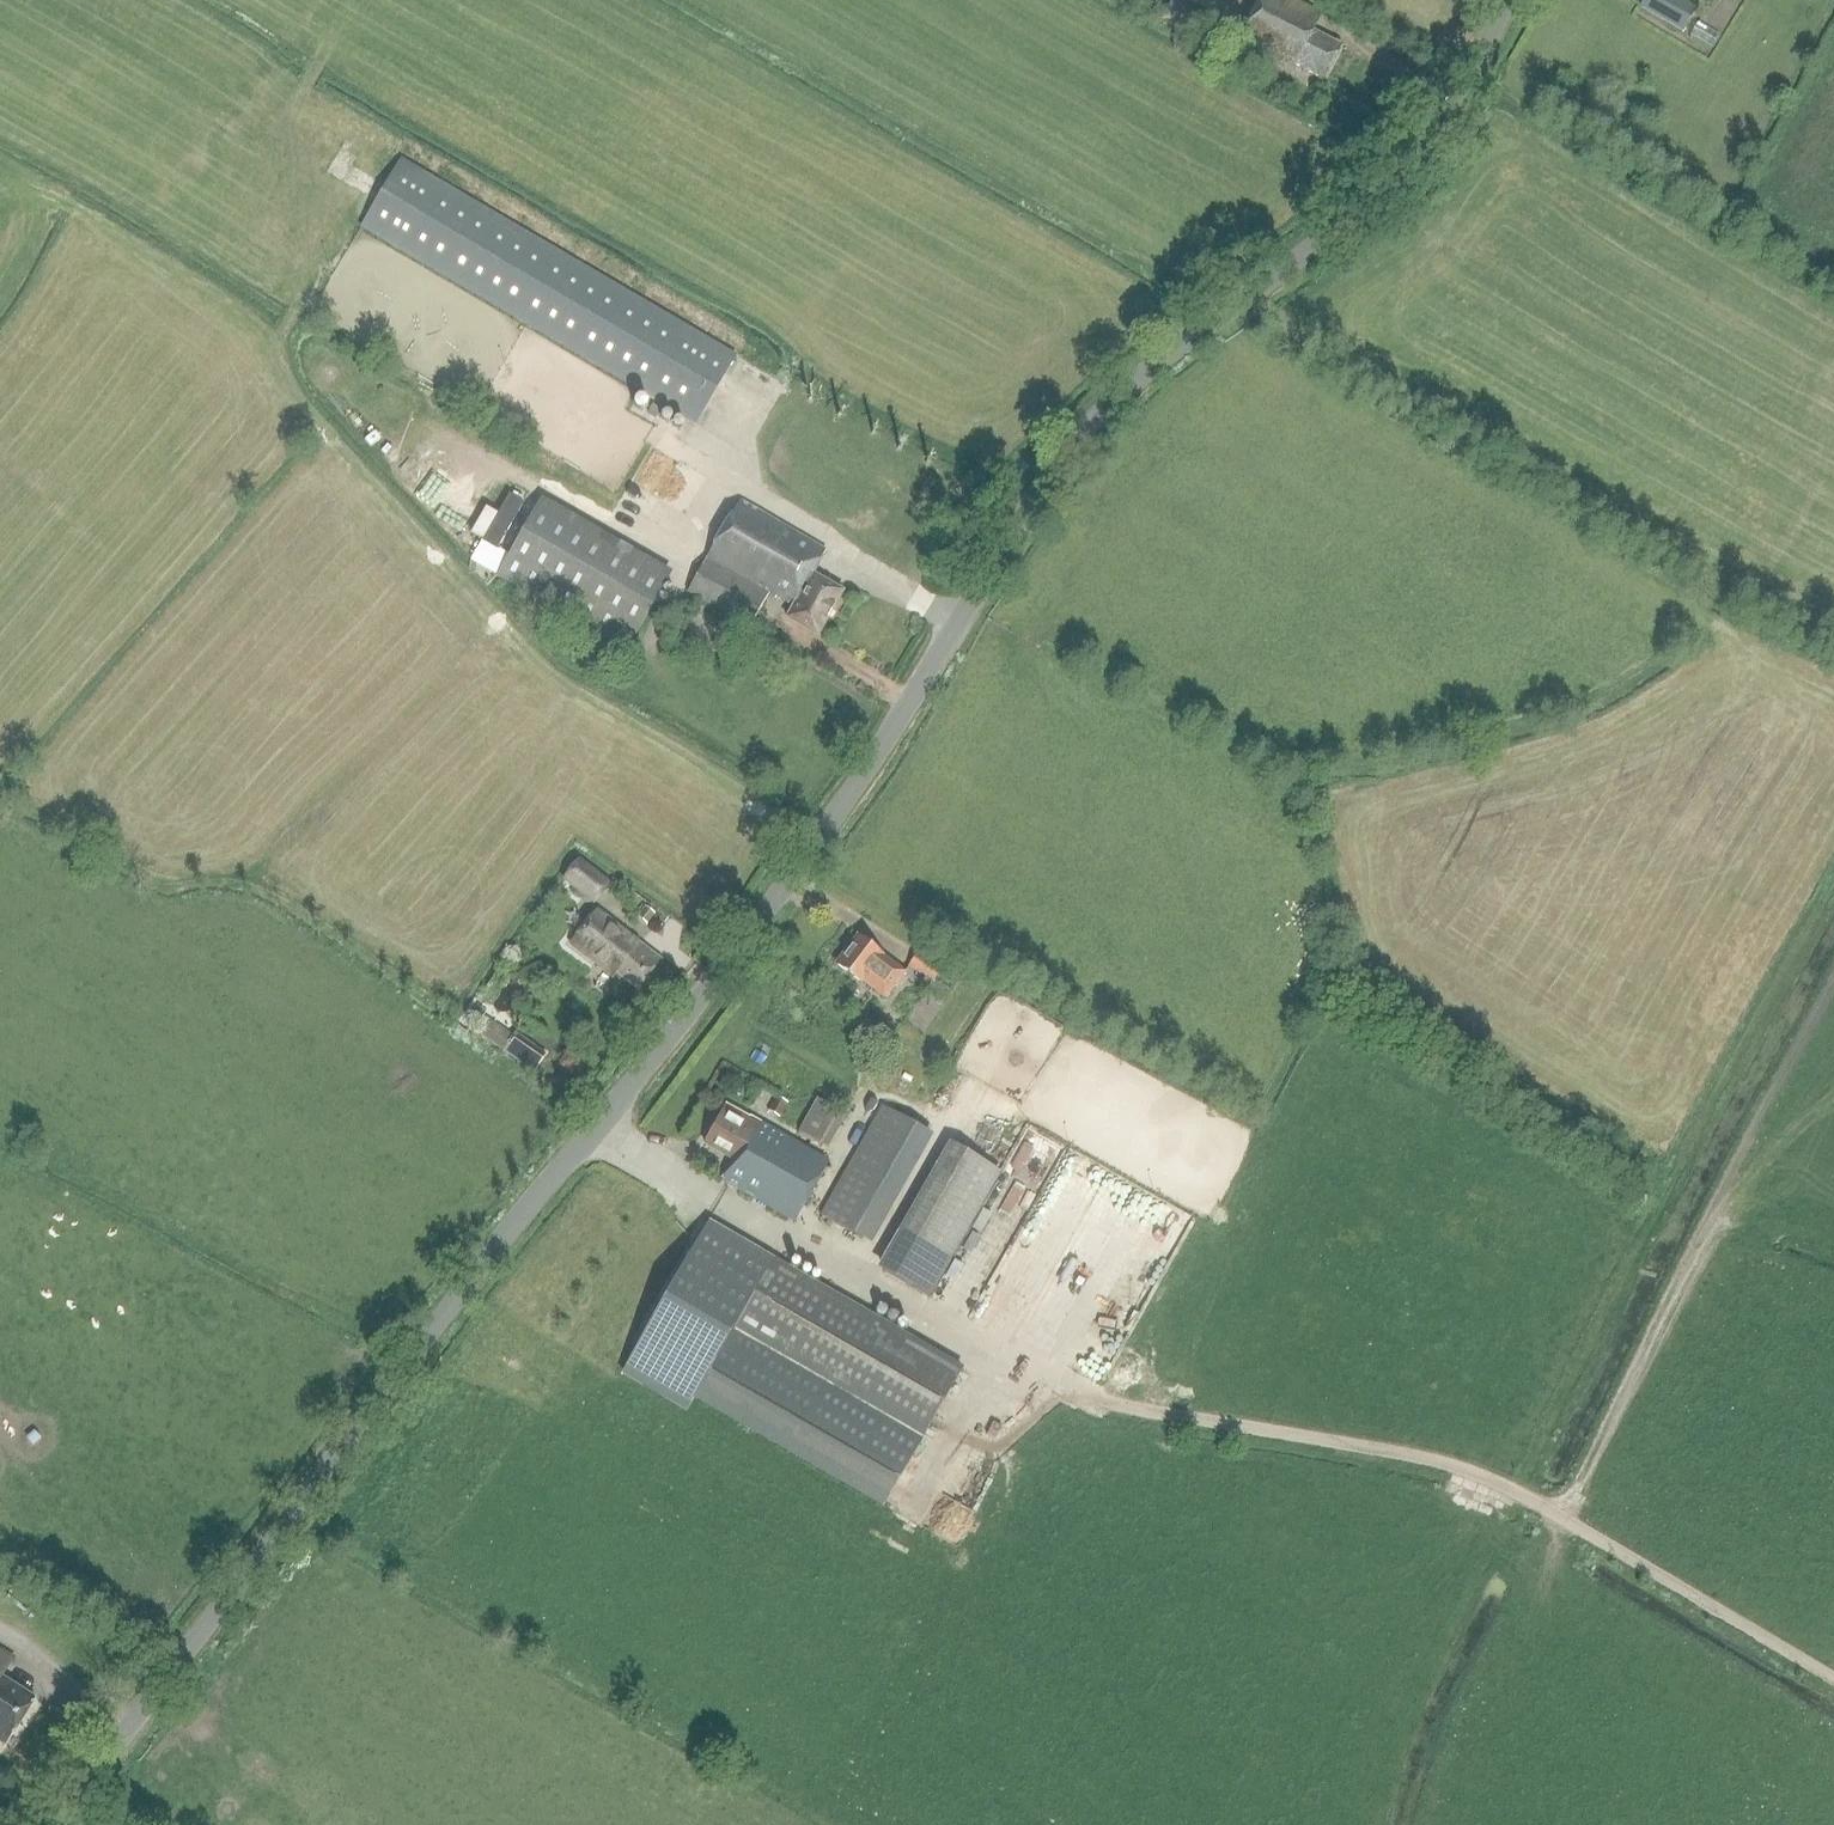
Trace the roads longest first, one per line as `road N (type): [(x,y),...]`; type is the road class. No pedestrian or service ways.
road 1 (tertiary): [(57,1824),(815,844),(1050,477),(1142,373),(1389,185),(1506,0)]
road 2 (track): [(598,1122),(714,1205),(1080,1383),(1152,1410),(1419,1456),(1482,1476),(1833,1679)]

